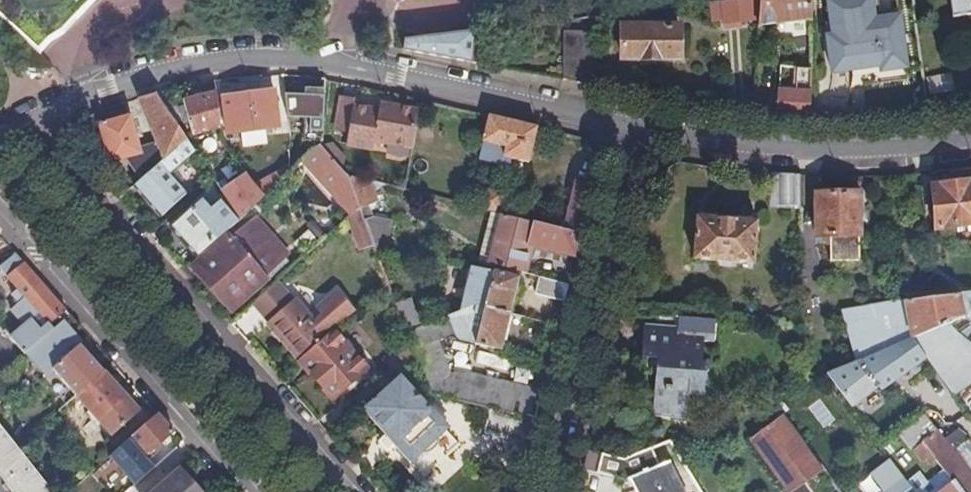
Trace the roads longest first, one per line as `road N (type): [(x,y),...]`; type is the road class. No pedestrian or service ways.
road 1 (residential): [(631,127),(350,63),(262,56),(198,62),(81,96),(0,136)]
road 2 (residential): [(544,491),(631,127)]
road 3 (residential): [(970,139),(836,151),(631,127)]

